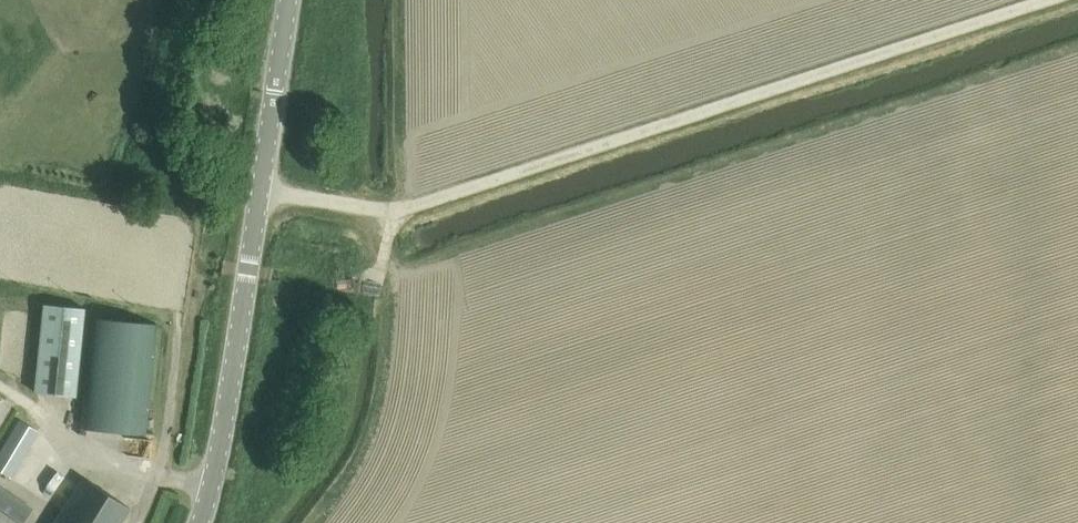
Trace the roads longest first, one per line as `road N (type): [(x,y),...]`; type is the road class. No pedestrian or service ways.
road 1 (track): [(258,190),(415,207),(1049,0)]
road 2 (unclassified): [(194,522),(213,469),(285,0)]
road 3 (track): [(394,209),(374,290),(203,264),(195,313)]

